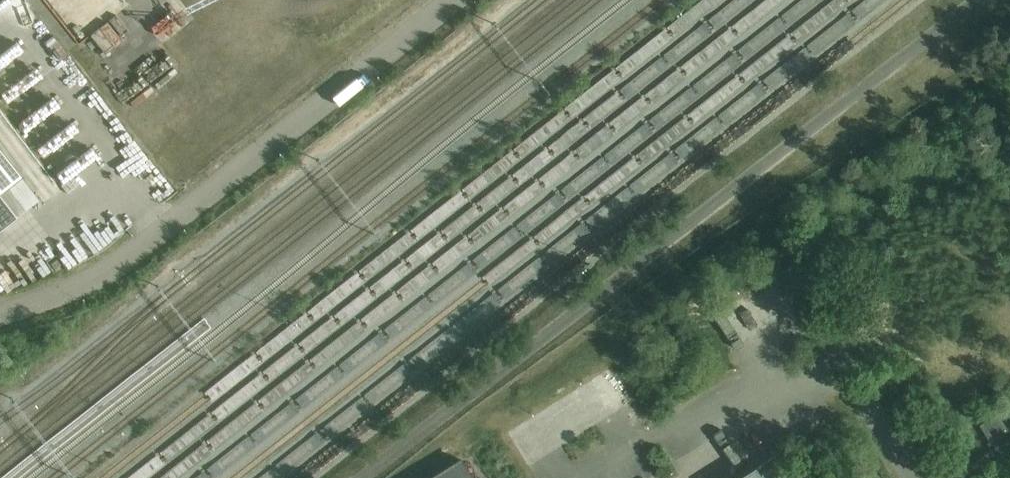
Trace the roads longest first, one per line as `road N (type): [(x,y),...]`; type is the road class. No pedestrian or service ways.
road 1 (unclassified): [(0,313),(63,294),(123,261),(454,0)]

